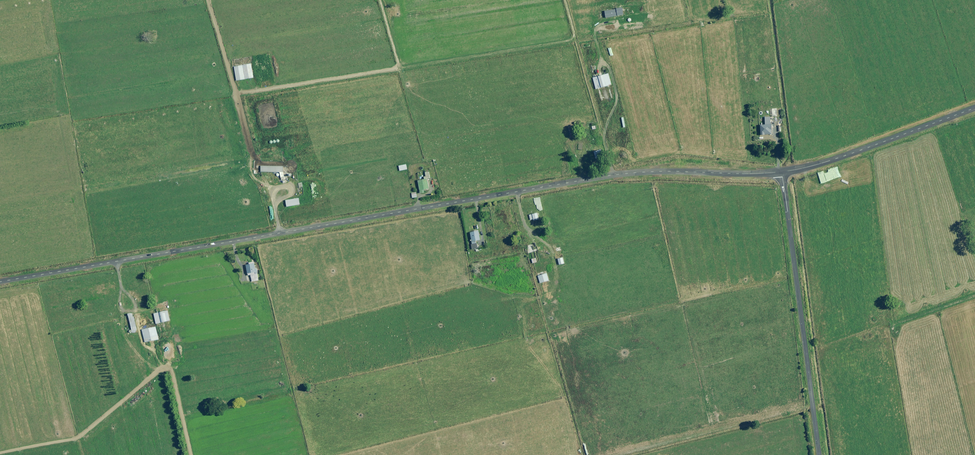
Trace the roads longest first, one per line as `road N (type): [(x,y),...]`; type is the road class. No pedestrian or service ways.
road 1 (unclassified): [(0,281),(613,175),(782,171)]
road 2 (track): [(565,0),(570,37),(236,94)]
road 3 (unclassified): [(820,454),(782,171)]
road 4 (track): [(273,191),(252,174),(208,0)]
road 5 (unclassified): [(782,171),(974,107)]

